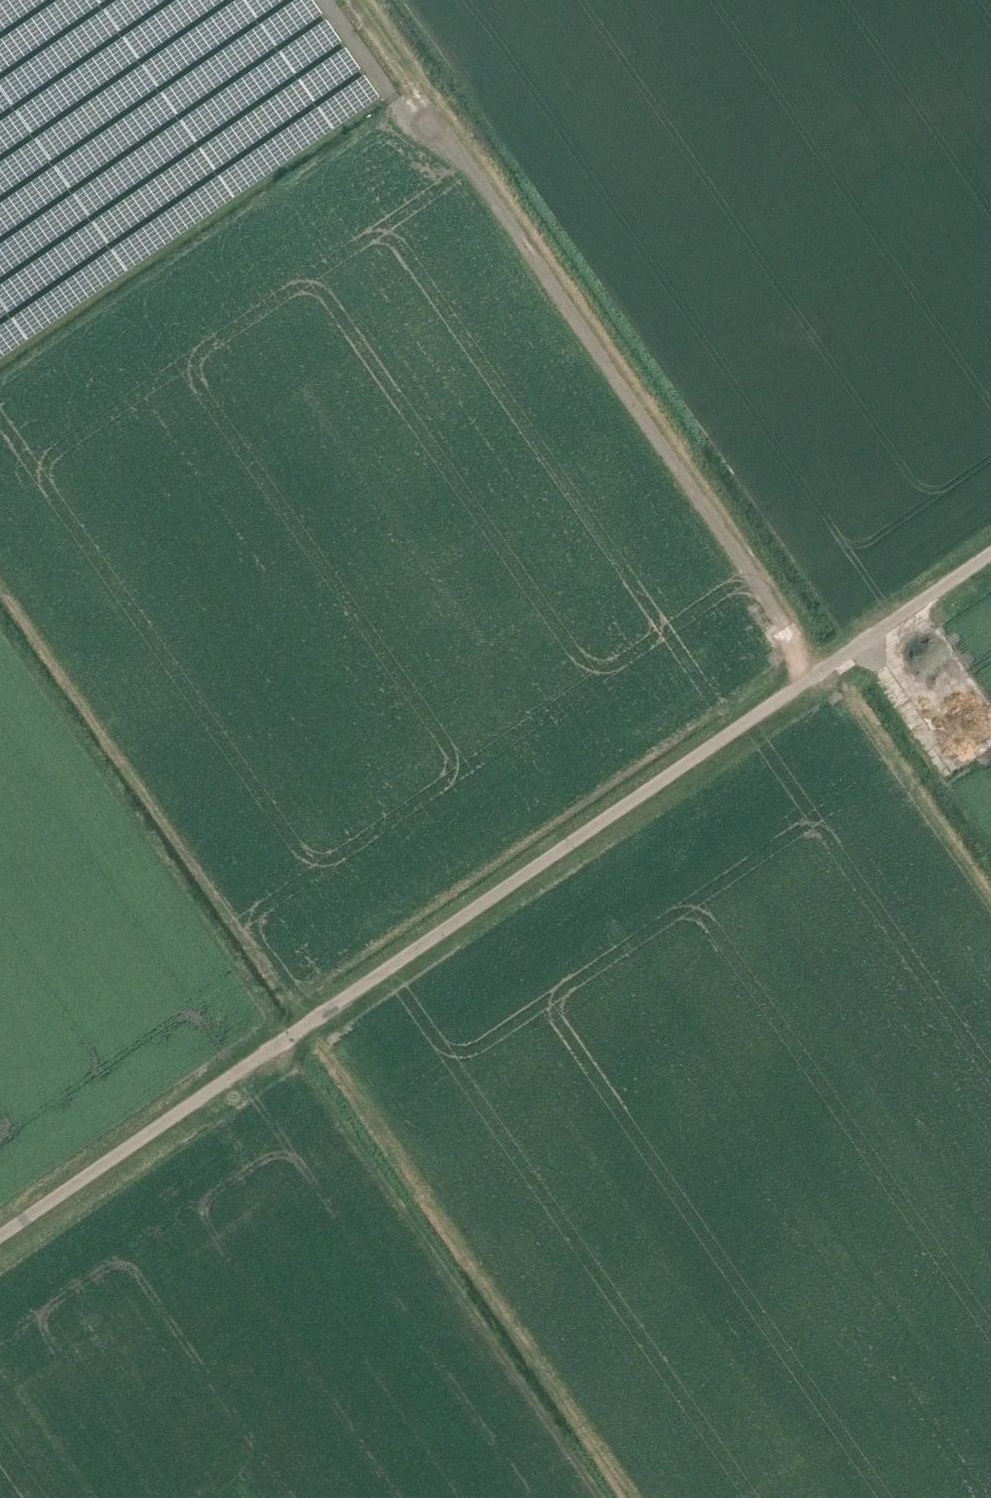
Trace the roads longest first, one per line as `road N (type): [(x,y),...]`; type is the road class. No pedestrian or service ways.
road 1 (unclassified): [(0,1235),(990,552)]

